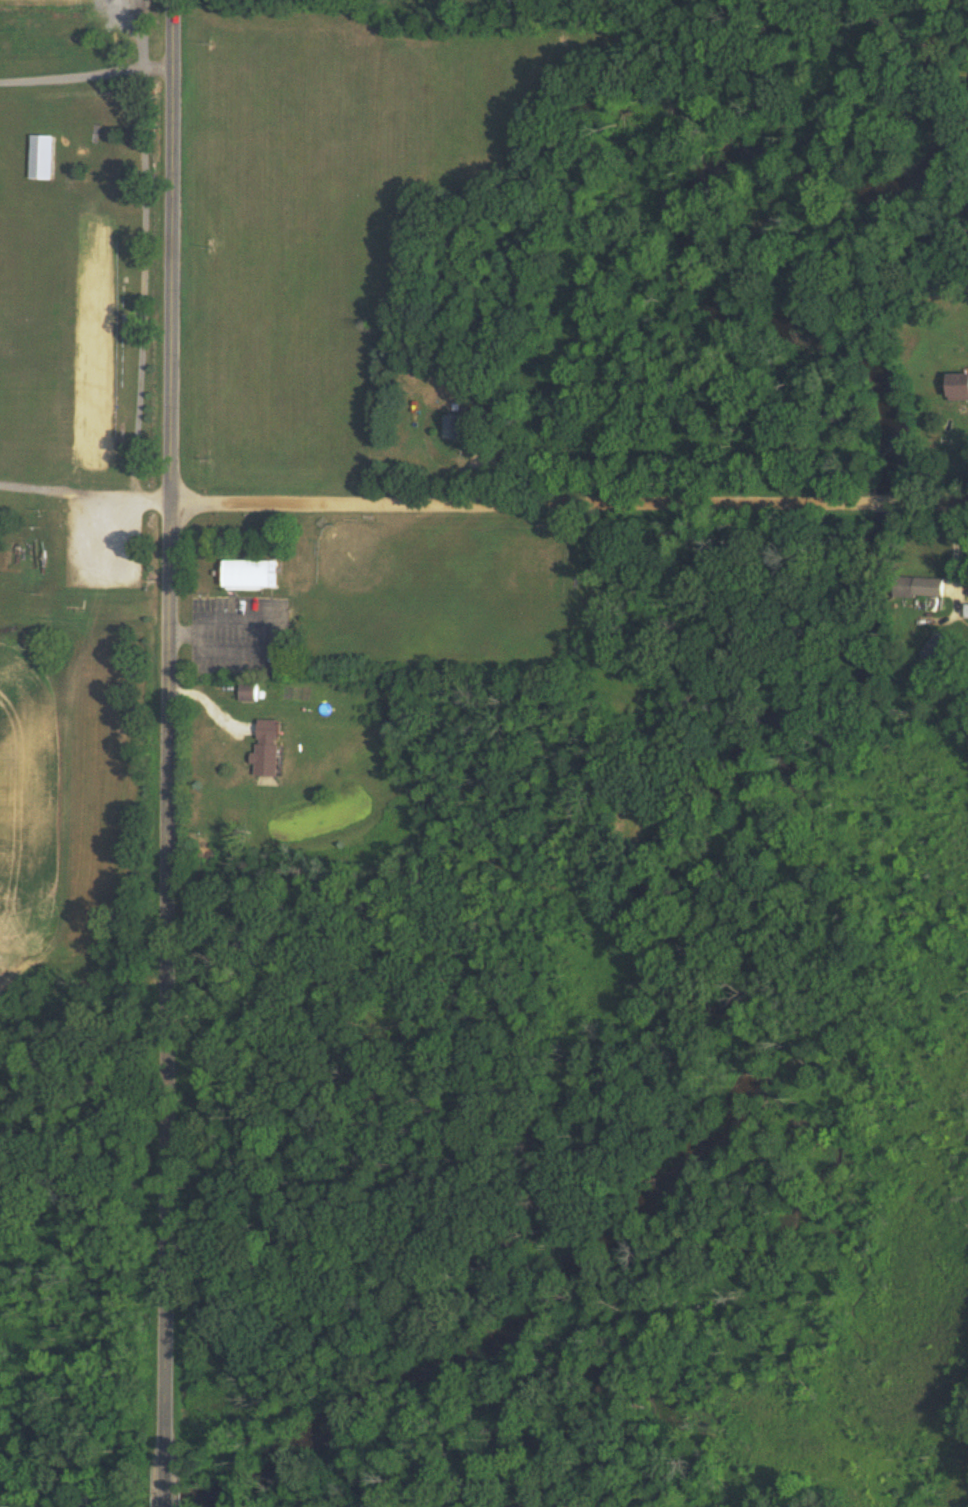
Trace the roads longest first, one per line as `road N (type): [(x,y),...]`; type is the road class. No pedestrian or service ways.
road 1 (residential): [(171,1506),(173,0)]
road 2 (residential): [(174,503),(967,507)]

